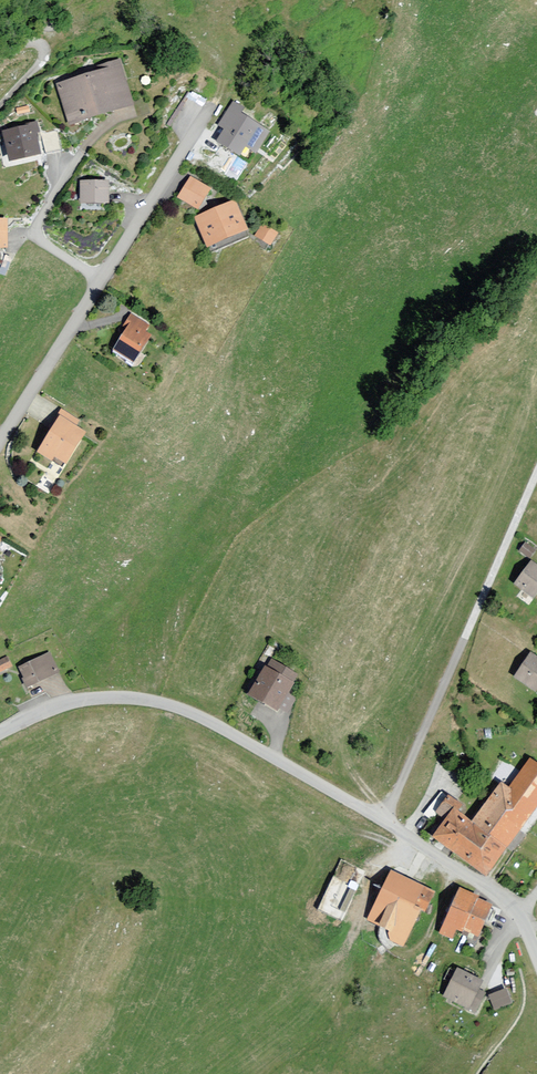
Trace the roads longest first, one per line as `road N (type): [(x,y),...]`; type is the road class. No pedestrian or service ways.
road 1 (unclassified): [(523,916),(386,825),(182,712),(139,700),(87,701),(0,735)]
road 2 (residential): [(0,439),(203,114)]

